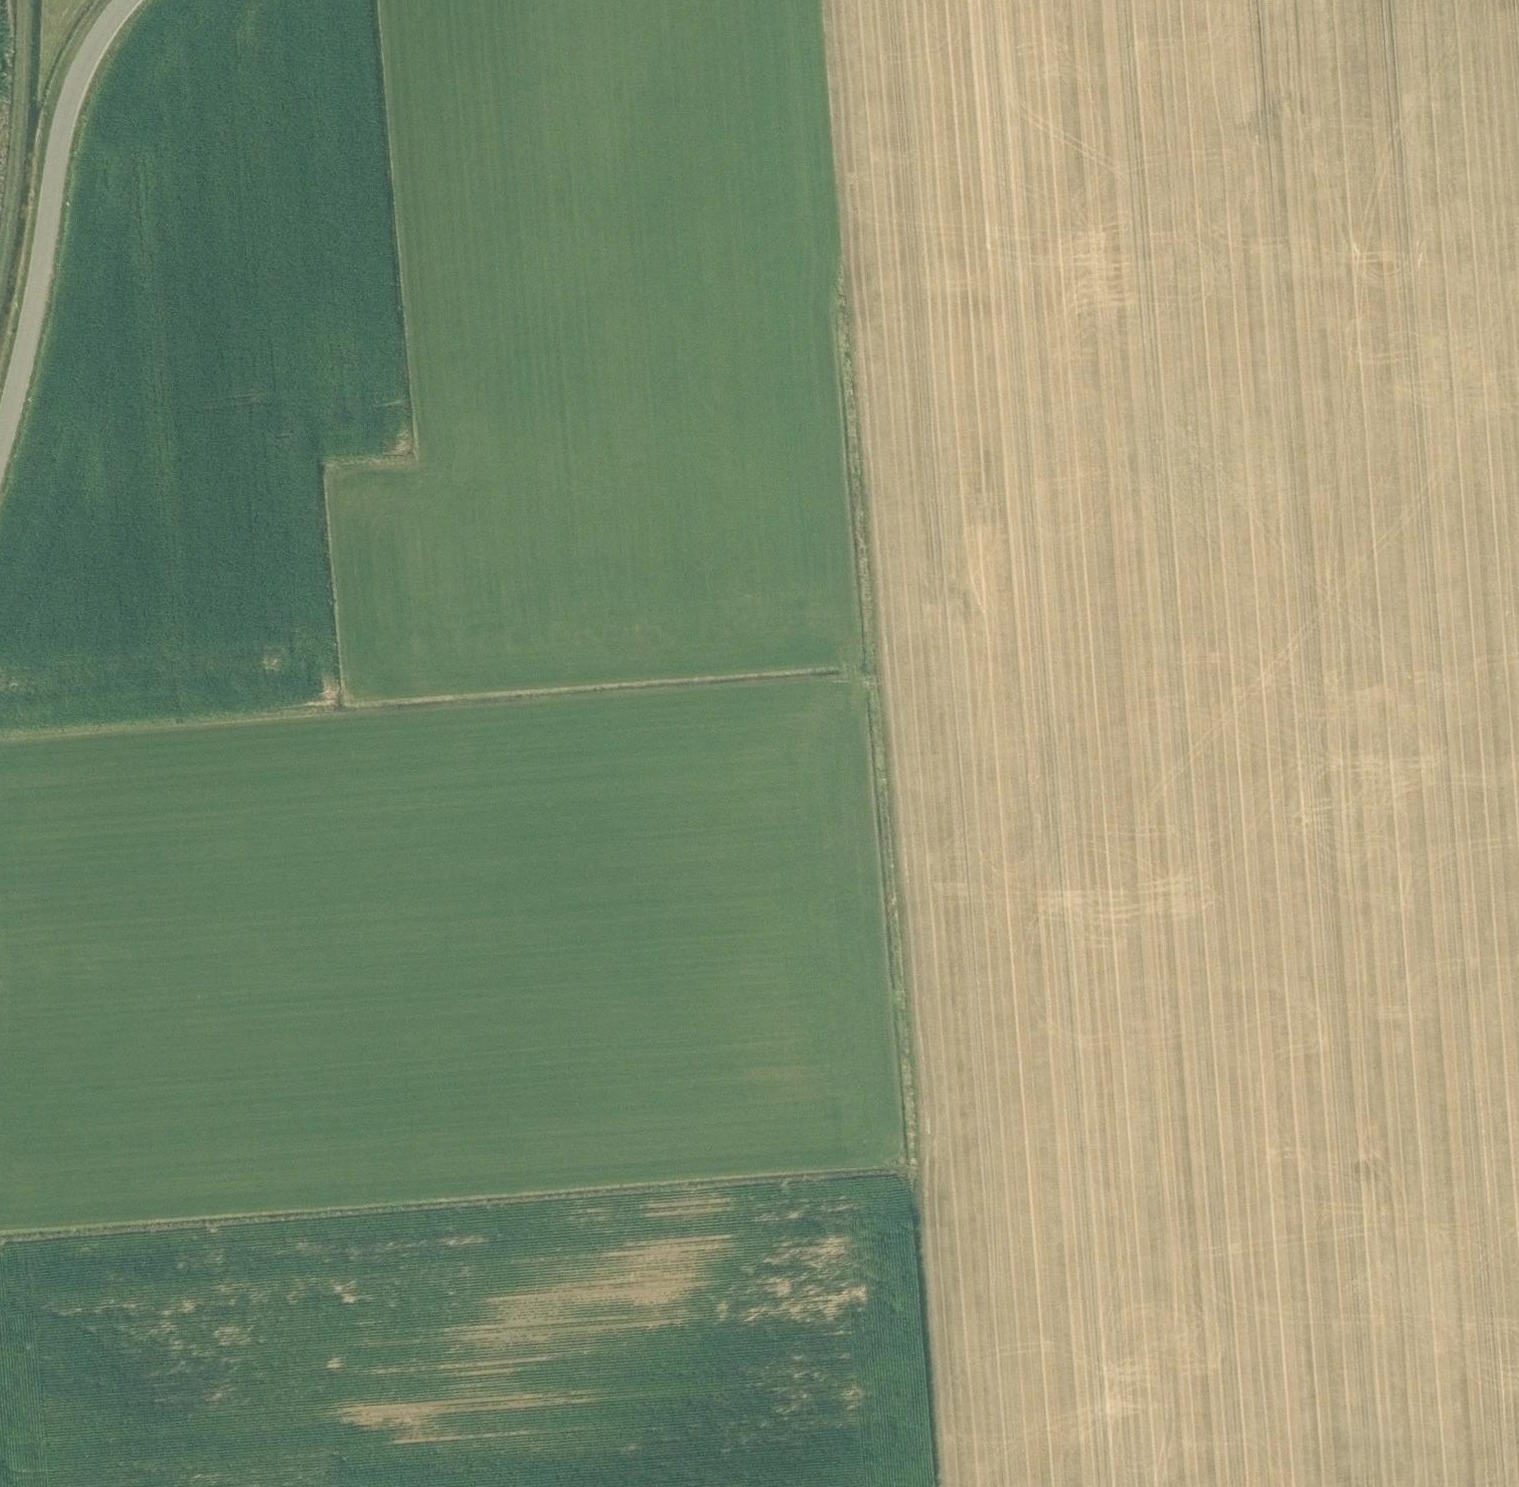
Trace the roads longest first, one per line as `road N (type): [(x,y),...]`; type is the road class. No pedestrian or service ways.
road 1 (unclassified): [(0,459),(23,375),(69,113),(127,0)]

